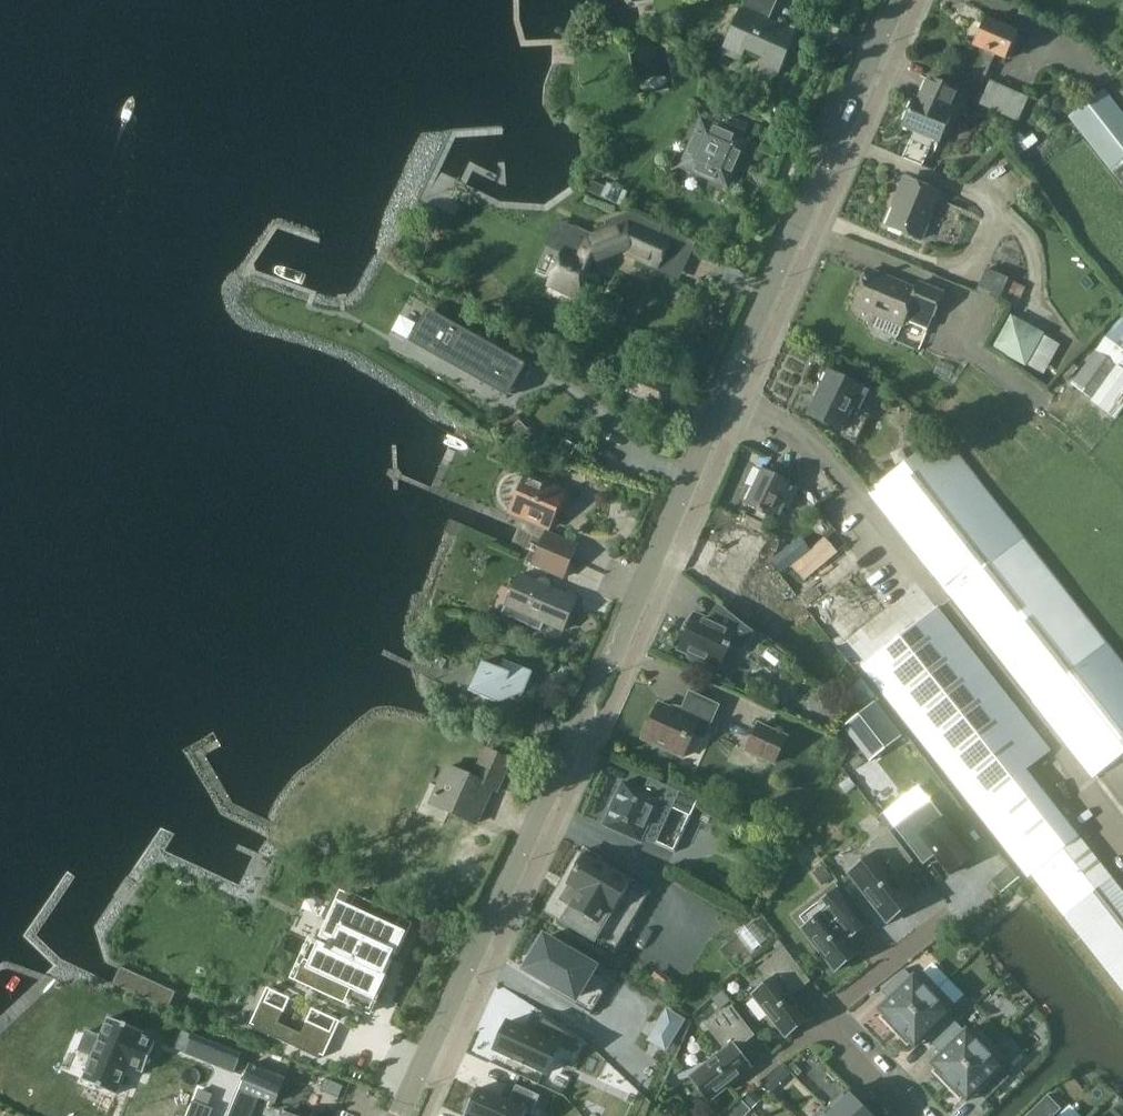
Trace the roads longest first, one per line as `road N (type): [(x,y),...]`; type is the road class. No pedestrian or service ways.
road 1 (tertiary): [(401,1115),(731,390),(895,0)]
road 2 (residential): [(907,1115),(834,1035),(830,1011),(950,915)]

